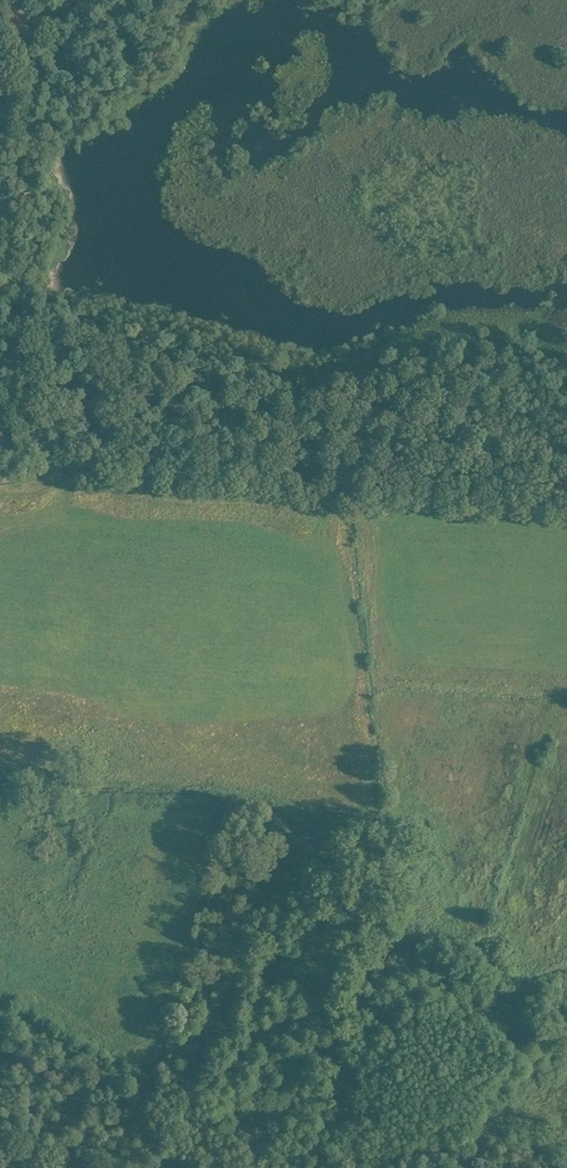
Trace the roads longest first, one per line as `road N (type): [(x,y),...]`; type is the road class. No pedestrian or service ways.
road 1 (track): [(525,504),(154,491),(66,462),(40,430),(4,262)]

